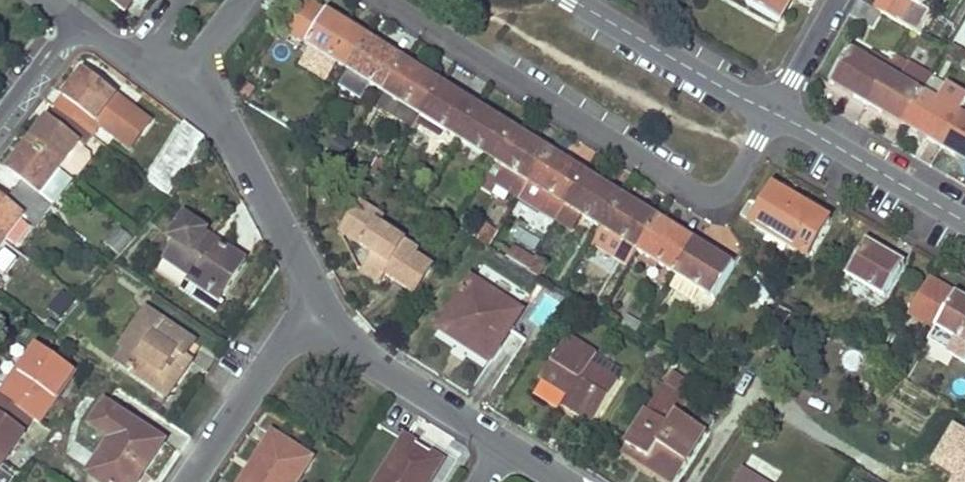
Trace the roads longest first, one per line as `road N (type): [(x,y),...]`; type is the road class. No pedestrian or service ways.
road 1 (residential): [(178,86),(223,119),(313,318),(572,481)]
road 2 (residential): [(772,116),(574,0)]
road 3 (residential): [(964,223),(772,116)]
road 4 (residential): [(772,116),(838,0)]
road 5 (residential): [(0,116),(78,17)]

